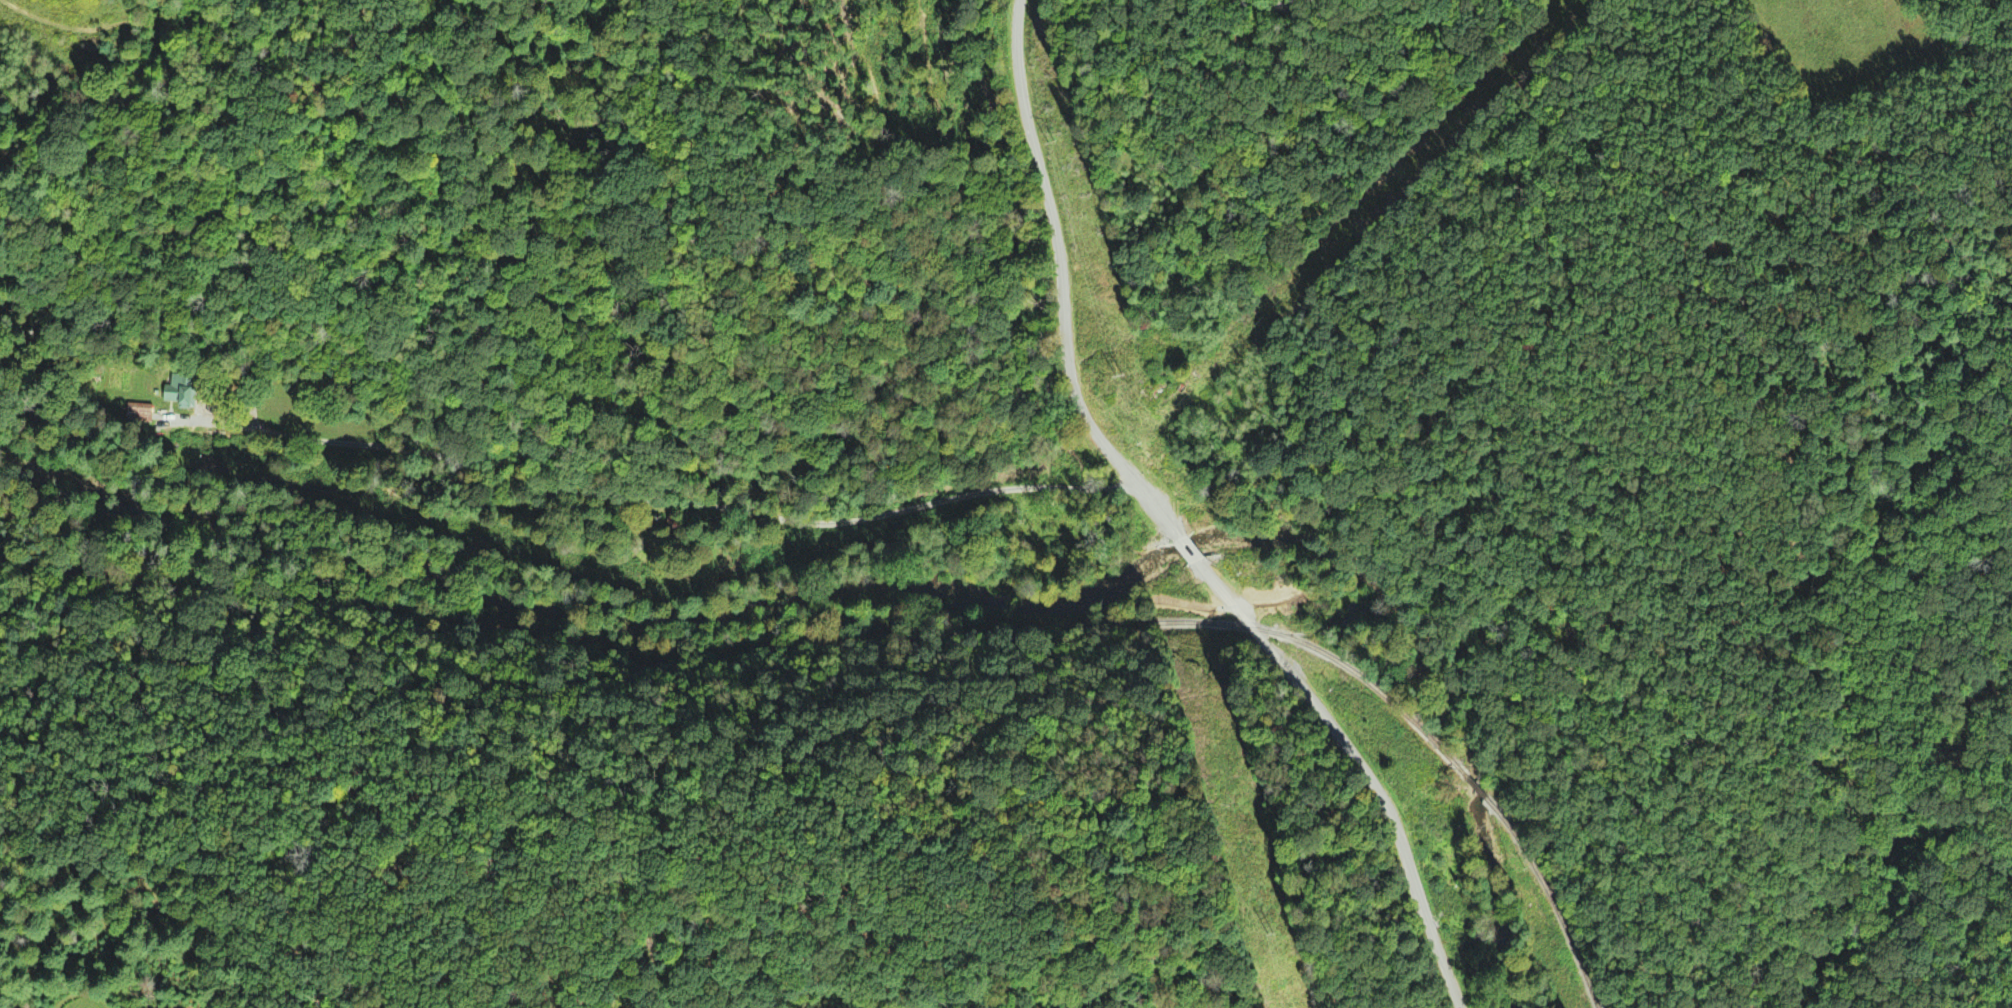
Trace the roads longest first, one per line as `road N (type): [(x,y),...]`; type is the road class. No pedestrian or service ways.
road 1 (track): [(2,0),(56,29),(84,34),(126,12),(147,12),(154,25),(132,104),(162,224),(185,259),(168,306),(95,340),(86,404),(115,425),(249,426),(441,452),(784,523),(828,525),(978,492),(1135,488)]
road 2 (residential): [(1177,537),(1100,443),(1074,395),(1017,76),(1020,0)]
road 3 (residential): [(1455,1007),(1373,795),(1307,694),(1197,561)]

